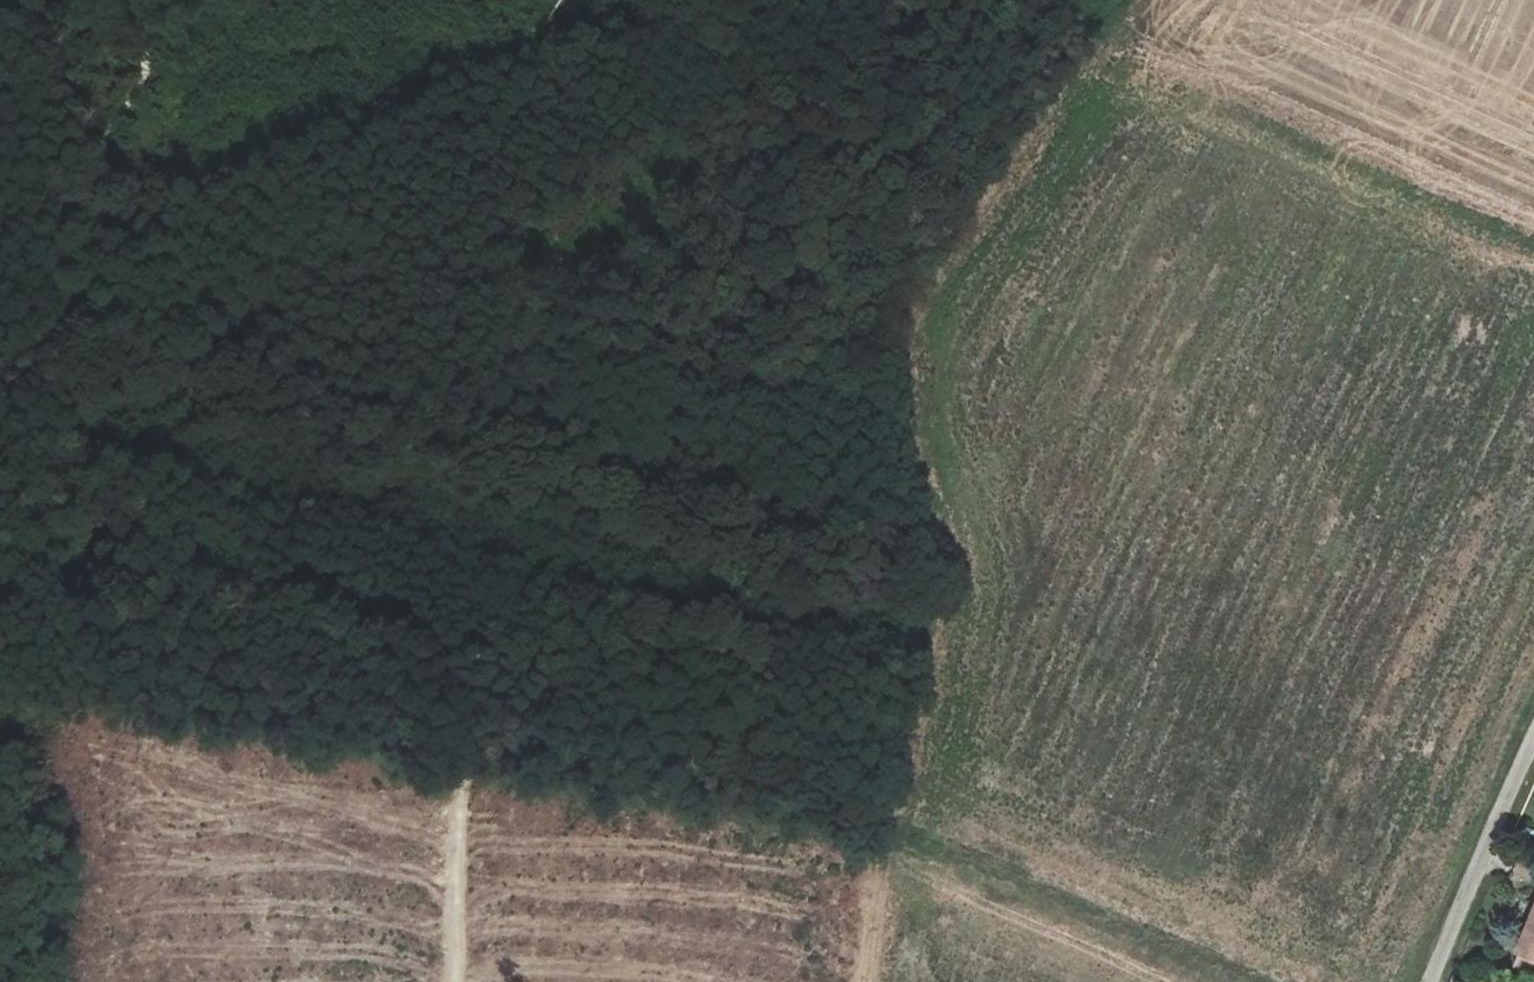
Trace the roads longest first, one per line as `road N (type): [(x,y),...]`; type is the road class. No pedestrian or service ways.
road 1 (track): [(452,981),(470,688),(495,534),(490,246),(507,124),(564,0)]
road 2 (unclassified): [(1533,740),(1430,981)]

